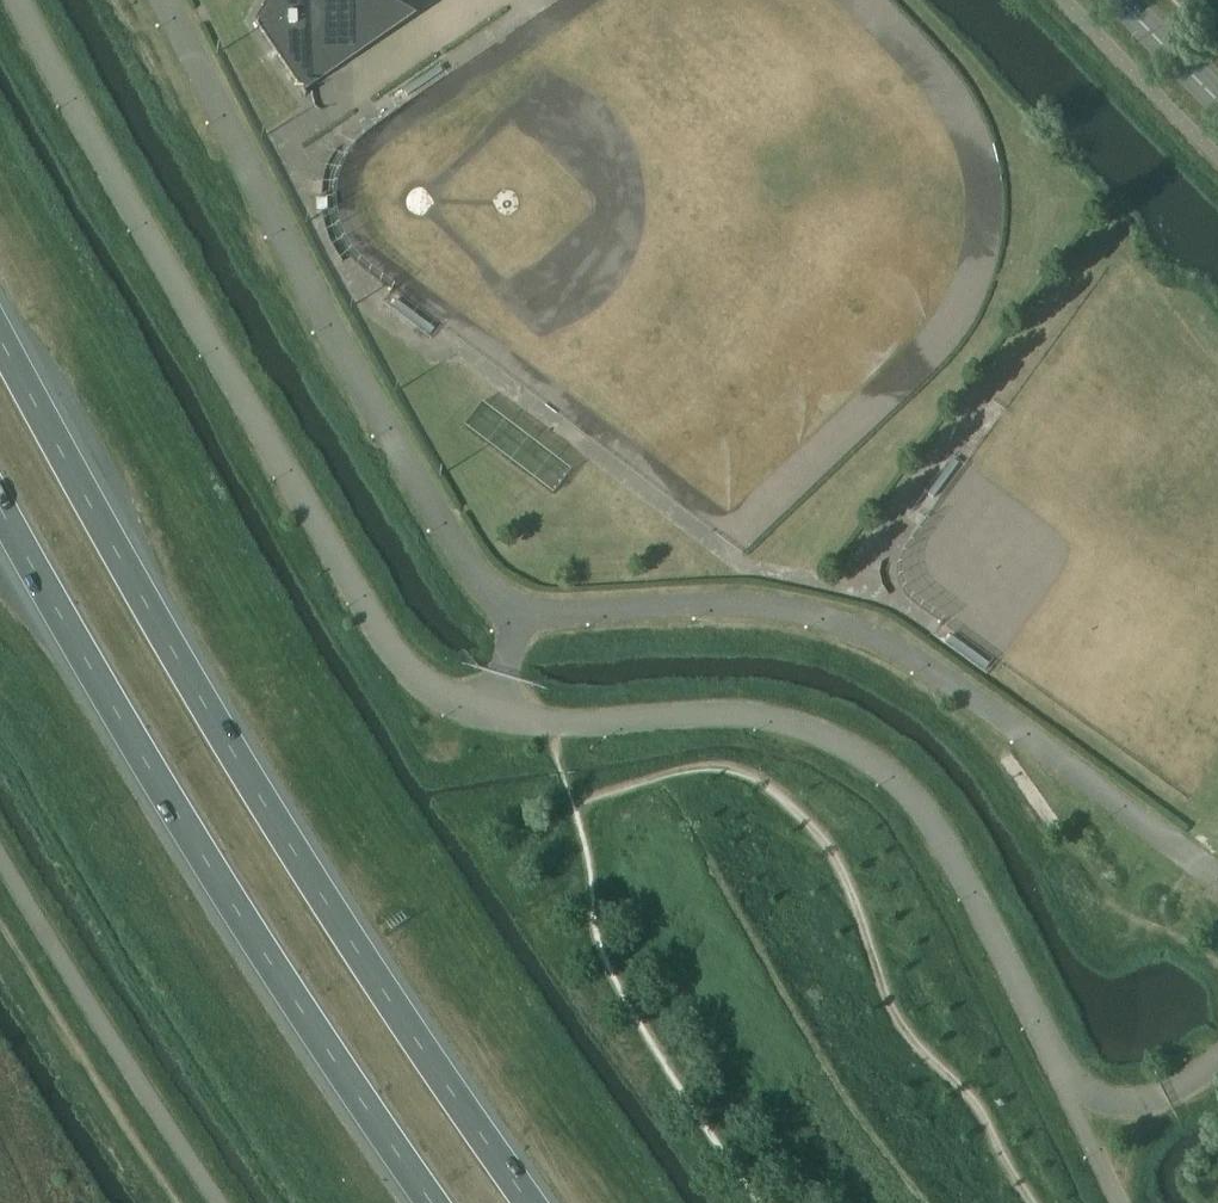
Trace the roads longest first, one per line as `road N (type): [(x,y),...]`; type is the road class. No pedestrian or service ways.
road 1 (trunk): [(531,1202),(265,801),(0,329)]
road 2 (trunk): [(0,506),(200,852),(430,1202)]
road 3 (track): [(549,727),(584,828),(603,957),(771,1202)]
road 4 (tertiary): [(1217,101),(1118,0)]

